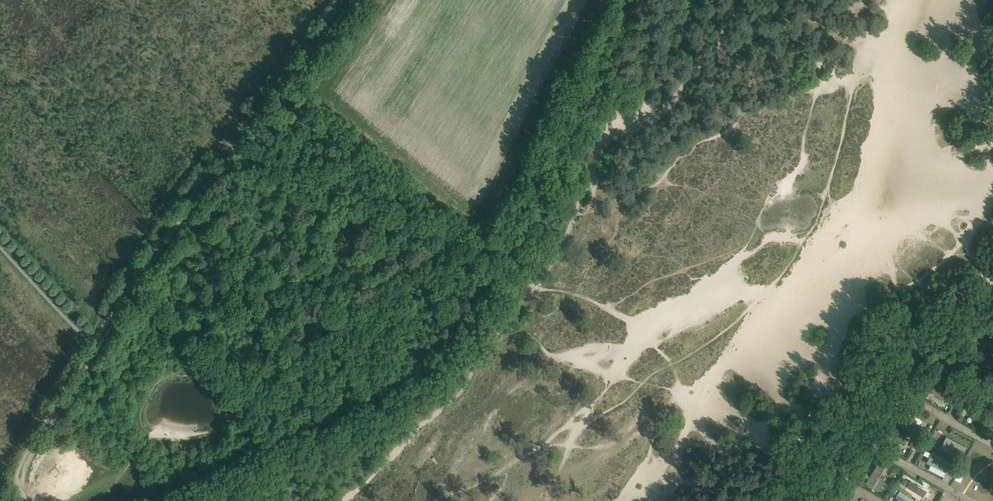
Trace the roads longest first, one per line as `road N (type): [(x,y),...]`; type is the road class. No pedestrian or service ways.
road 1 (track): [(95,342),(101,346),(194,204),(353,0)]
road 2 (track): [(23,493),(27,470),(101,346)]

